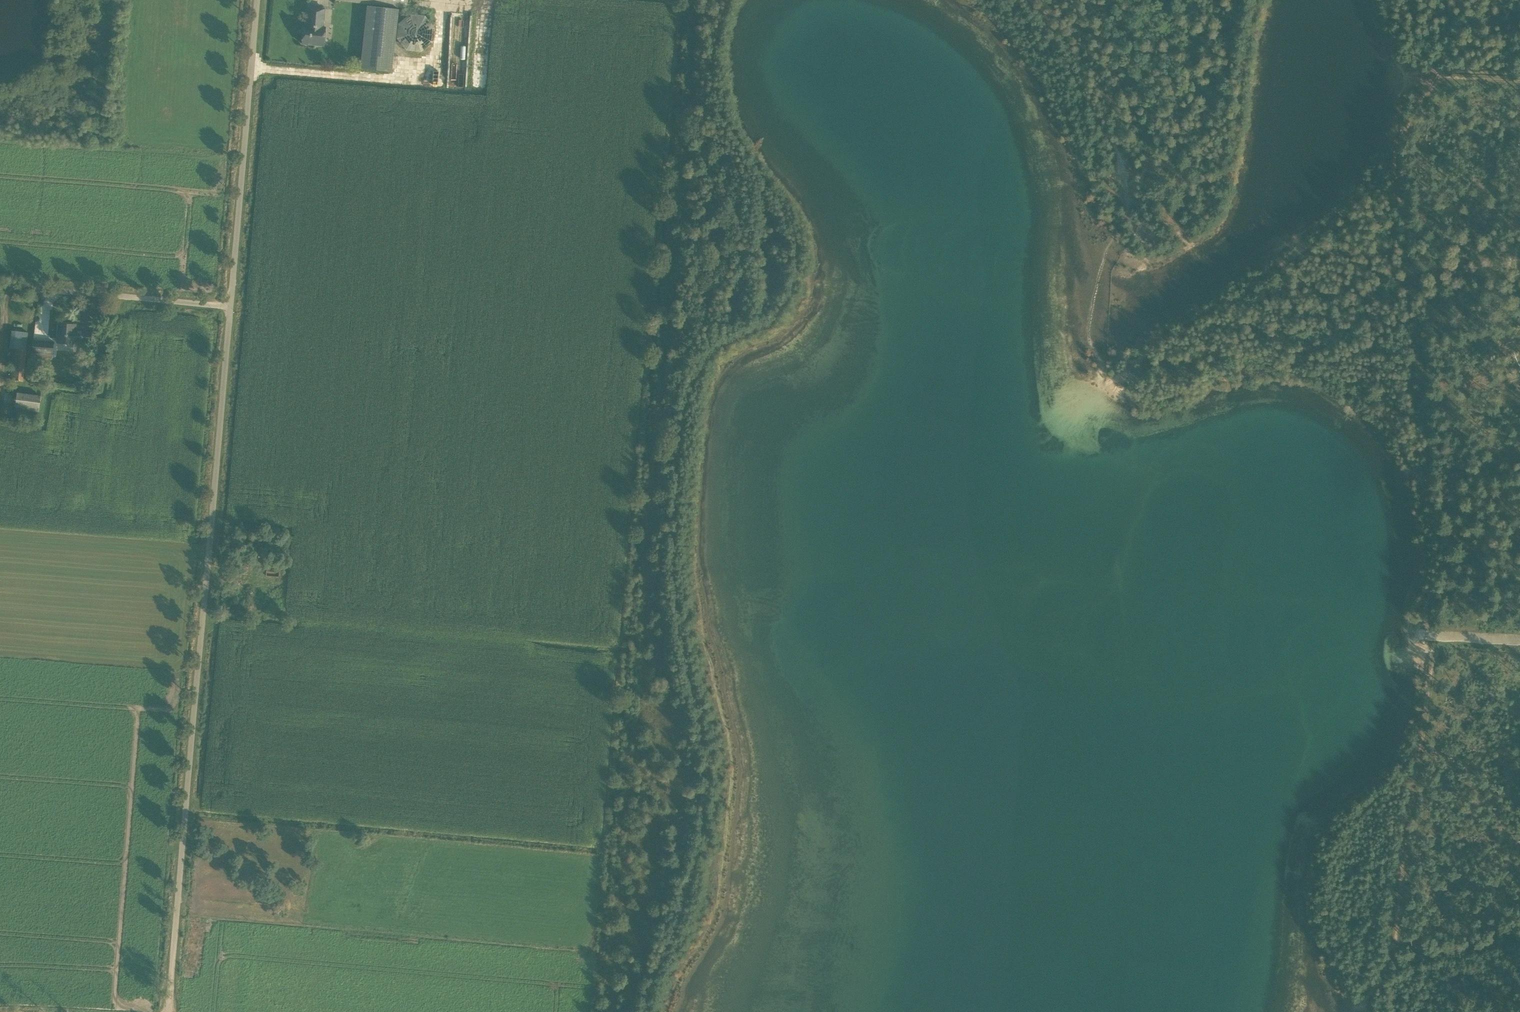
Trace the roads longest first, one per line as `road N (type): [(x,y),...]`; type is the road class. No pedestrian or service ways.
road 1 (unclassified): [(167,1011),(256,0)]

